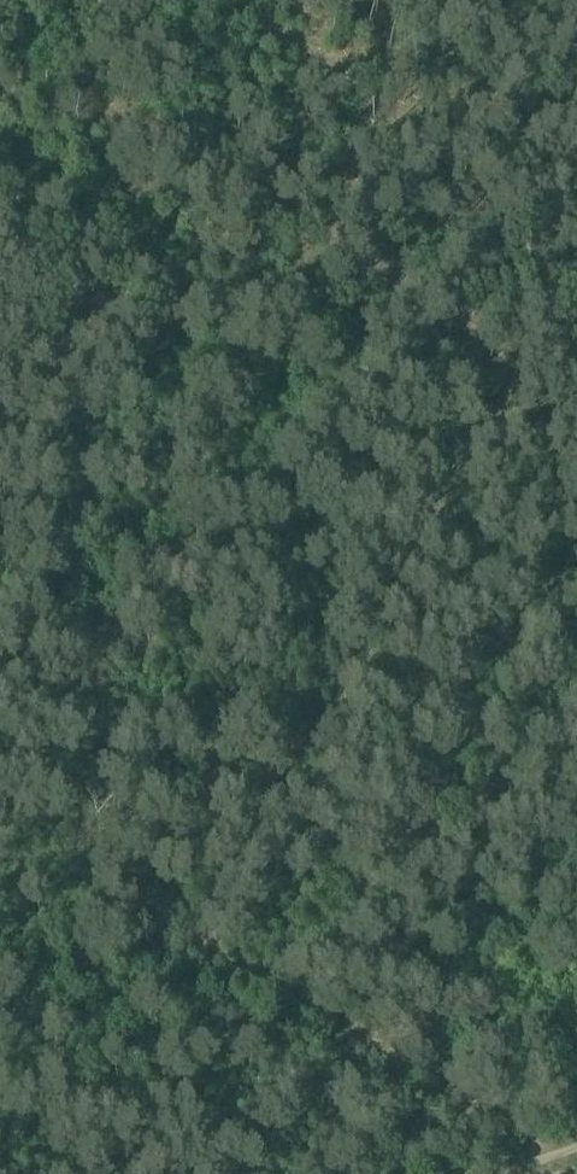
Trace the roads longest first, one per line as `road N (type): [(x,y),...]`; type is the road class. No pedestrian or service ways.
road 1 (track): [(547,1173),(182,963)]

